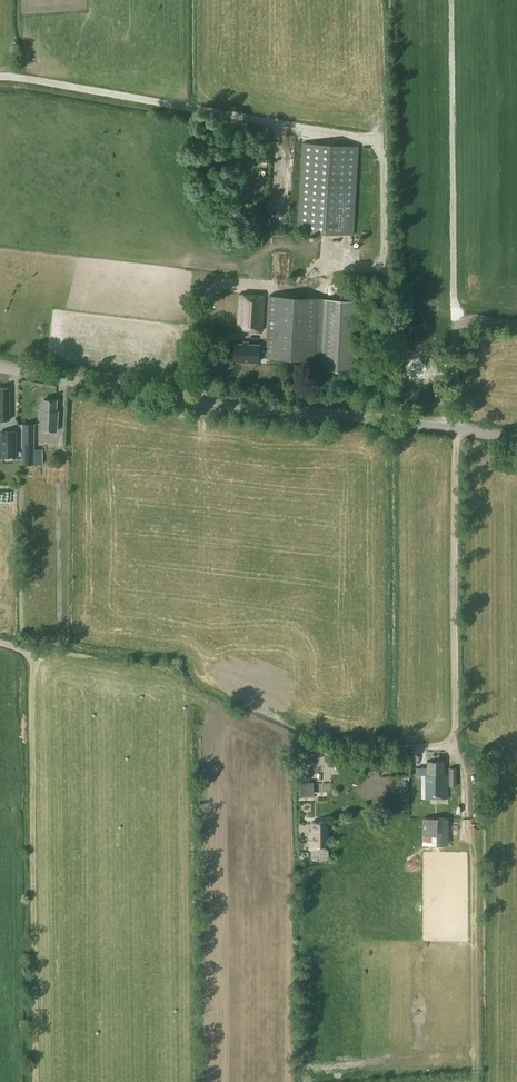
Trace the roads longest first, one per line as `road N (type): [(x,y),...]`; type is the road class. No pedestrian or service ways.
road 1 (track): [(516,323),(478,320),(464,325),(461,337),(458,744),(328,753)]
road 2 (tertiary): [(516,439),(217,405),(0,366)]

